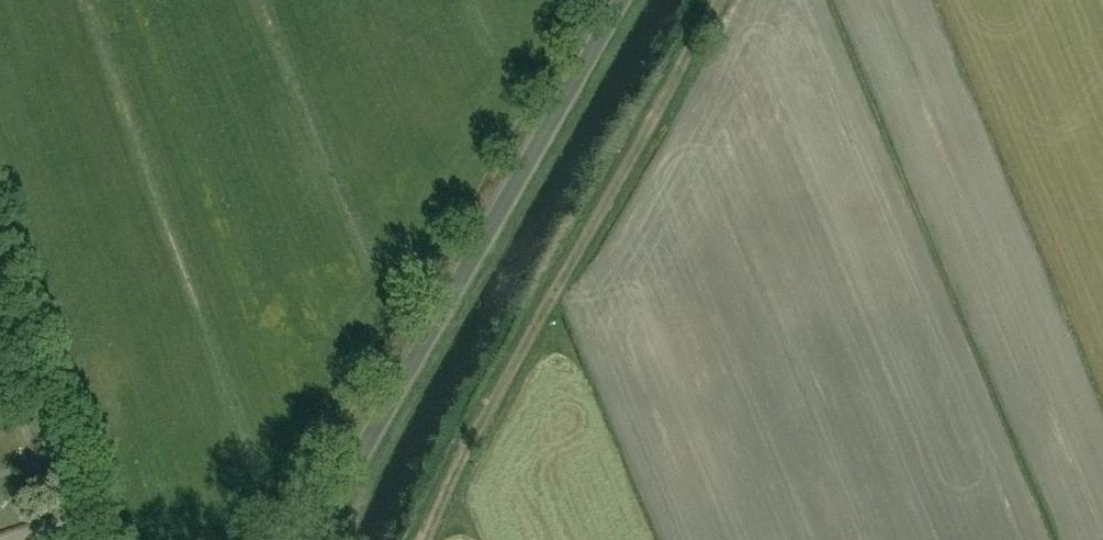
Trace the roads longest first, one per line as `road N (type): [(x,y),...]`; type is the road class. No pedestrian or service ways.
road 1 (unclassified): [(315,539),(625,0)]
road 2 (track): [(418,539),(721,0)]
road 3 (unclassified): [(85,539),(0,283)]

